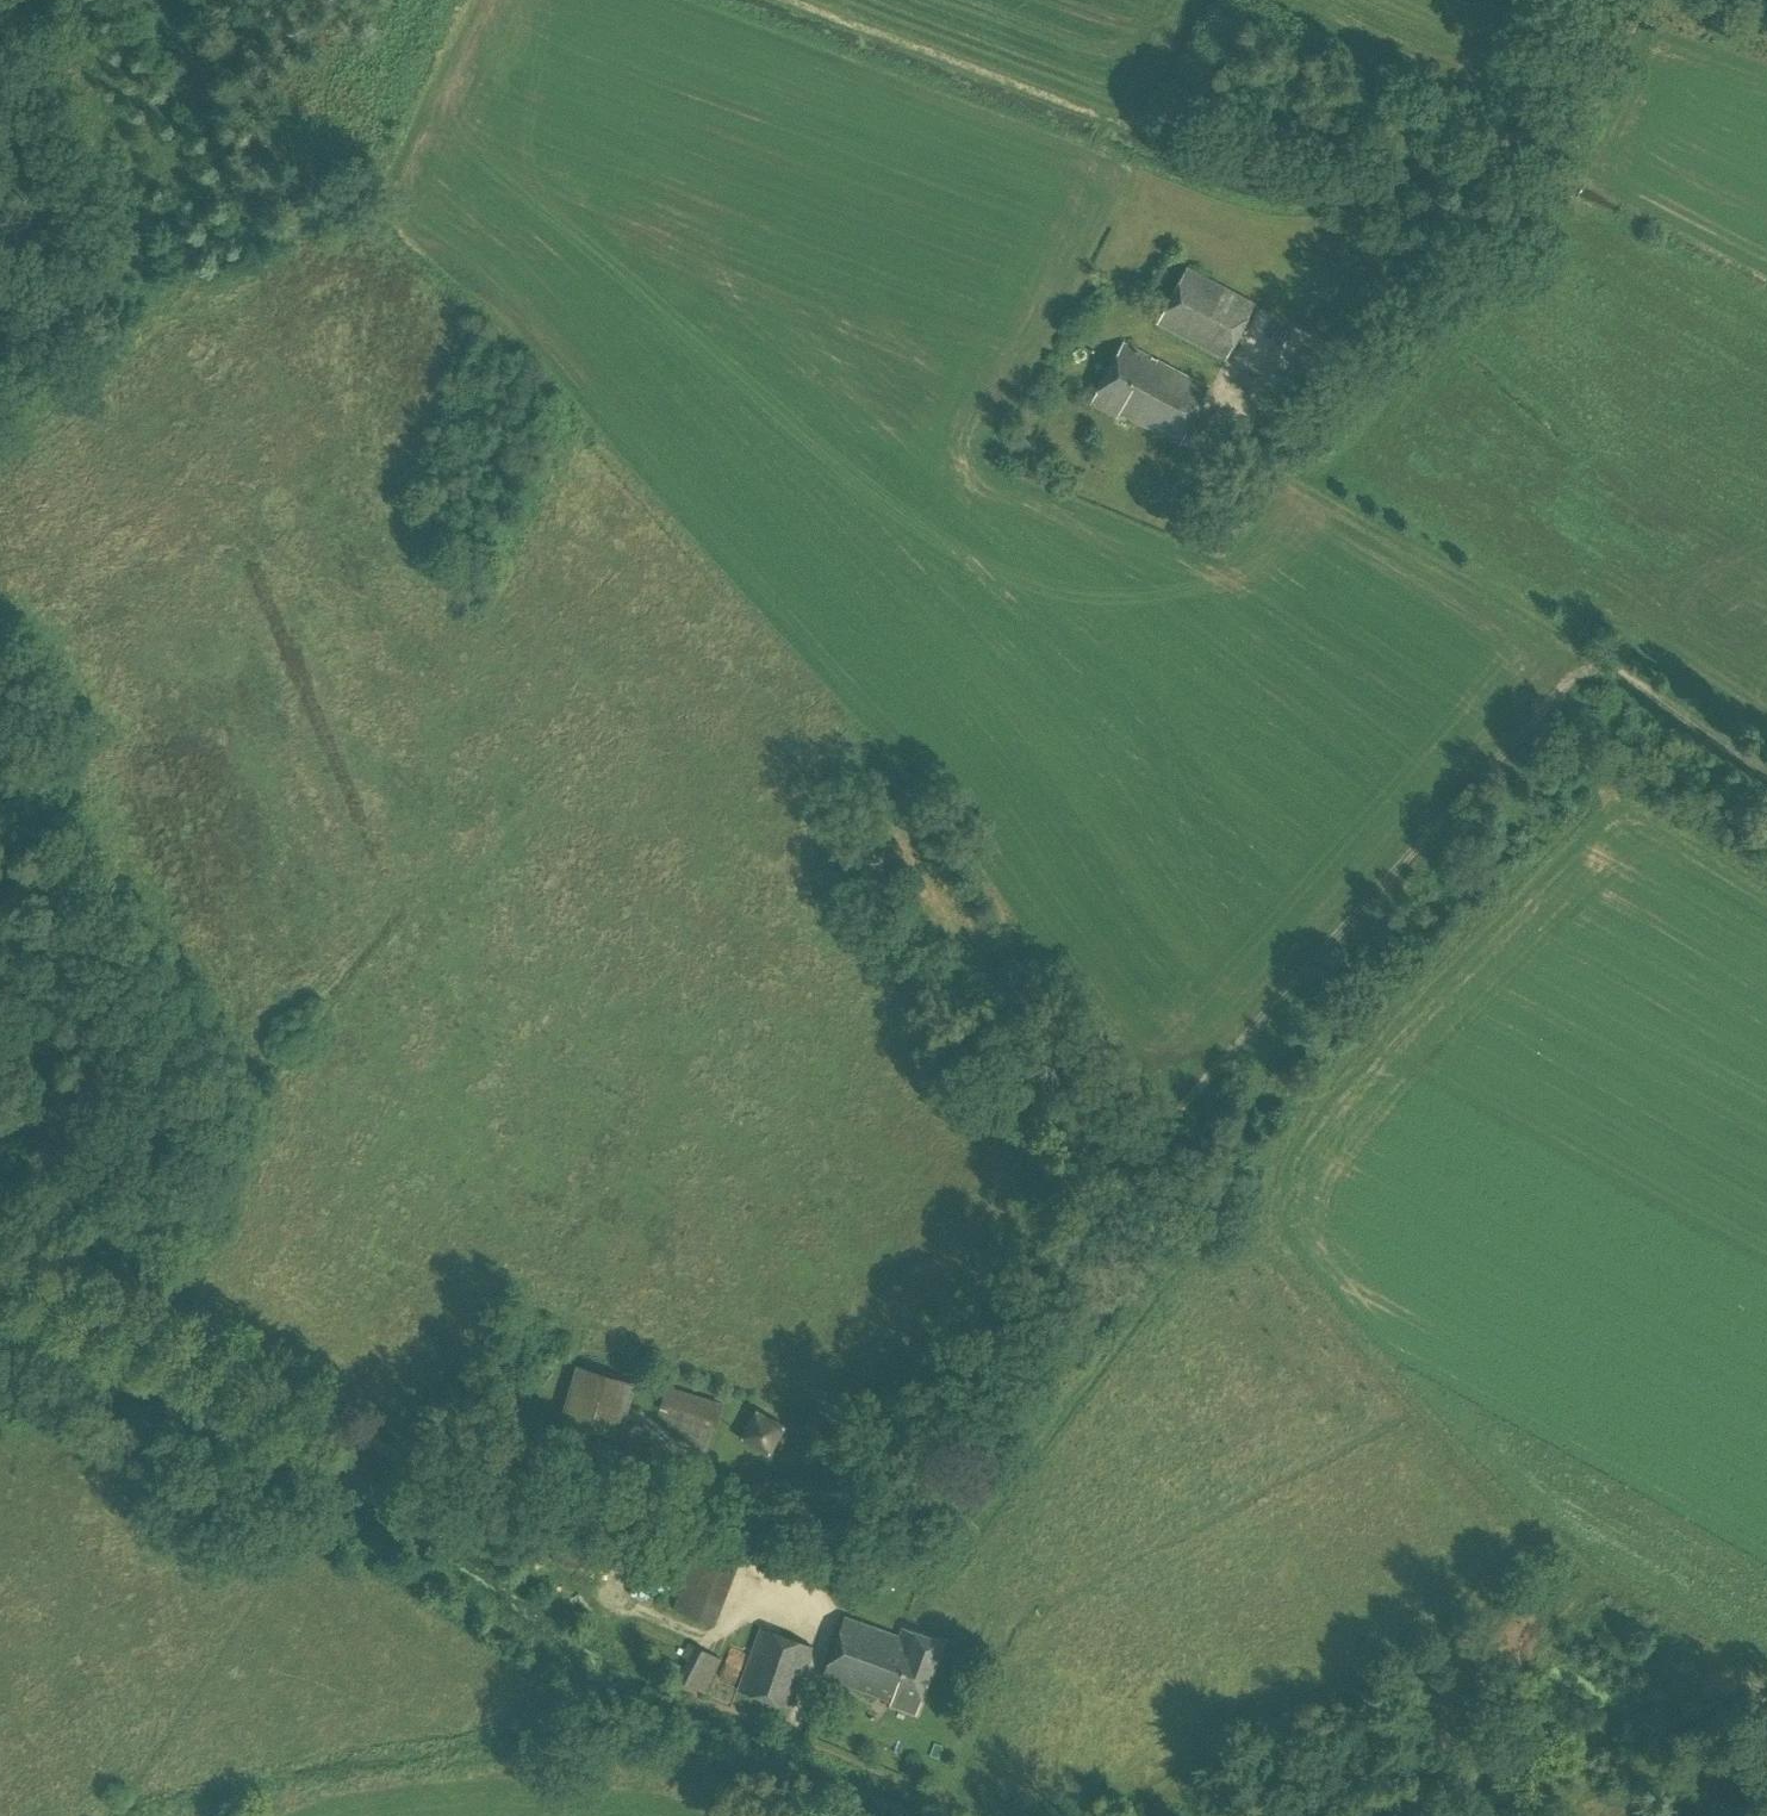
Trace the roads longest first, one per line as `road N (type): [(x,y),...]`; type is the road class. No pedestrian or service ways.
road 1 (track): [(0,1269),(378,1454),(677,1522),(742,1553),(736,1501),(943,1434),(1080,1243),(1379,894),(1580,672),(1607,667)]
road 2 (track): [(1607,667),(1334,497),(1245,451),(1515,177),(1604,0)]
road 3 (track): [(813,1583),(821,1647),(754,1815)]
road 4 (track): [(1607,667),(1766,771)]

